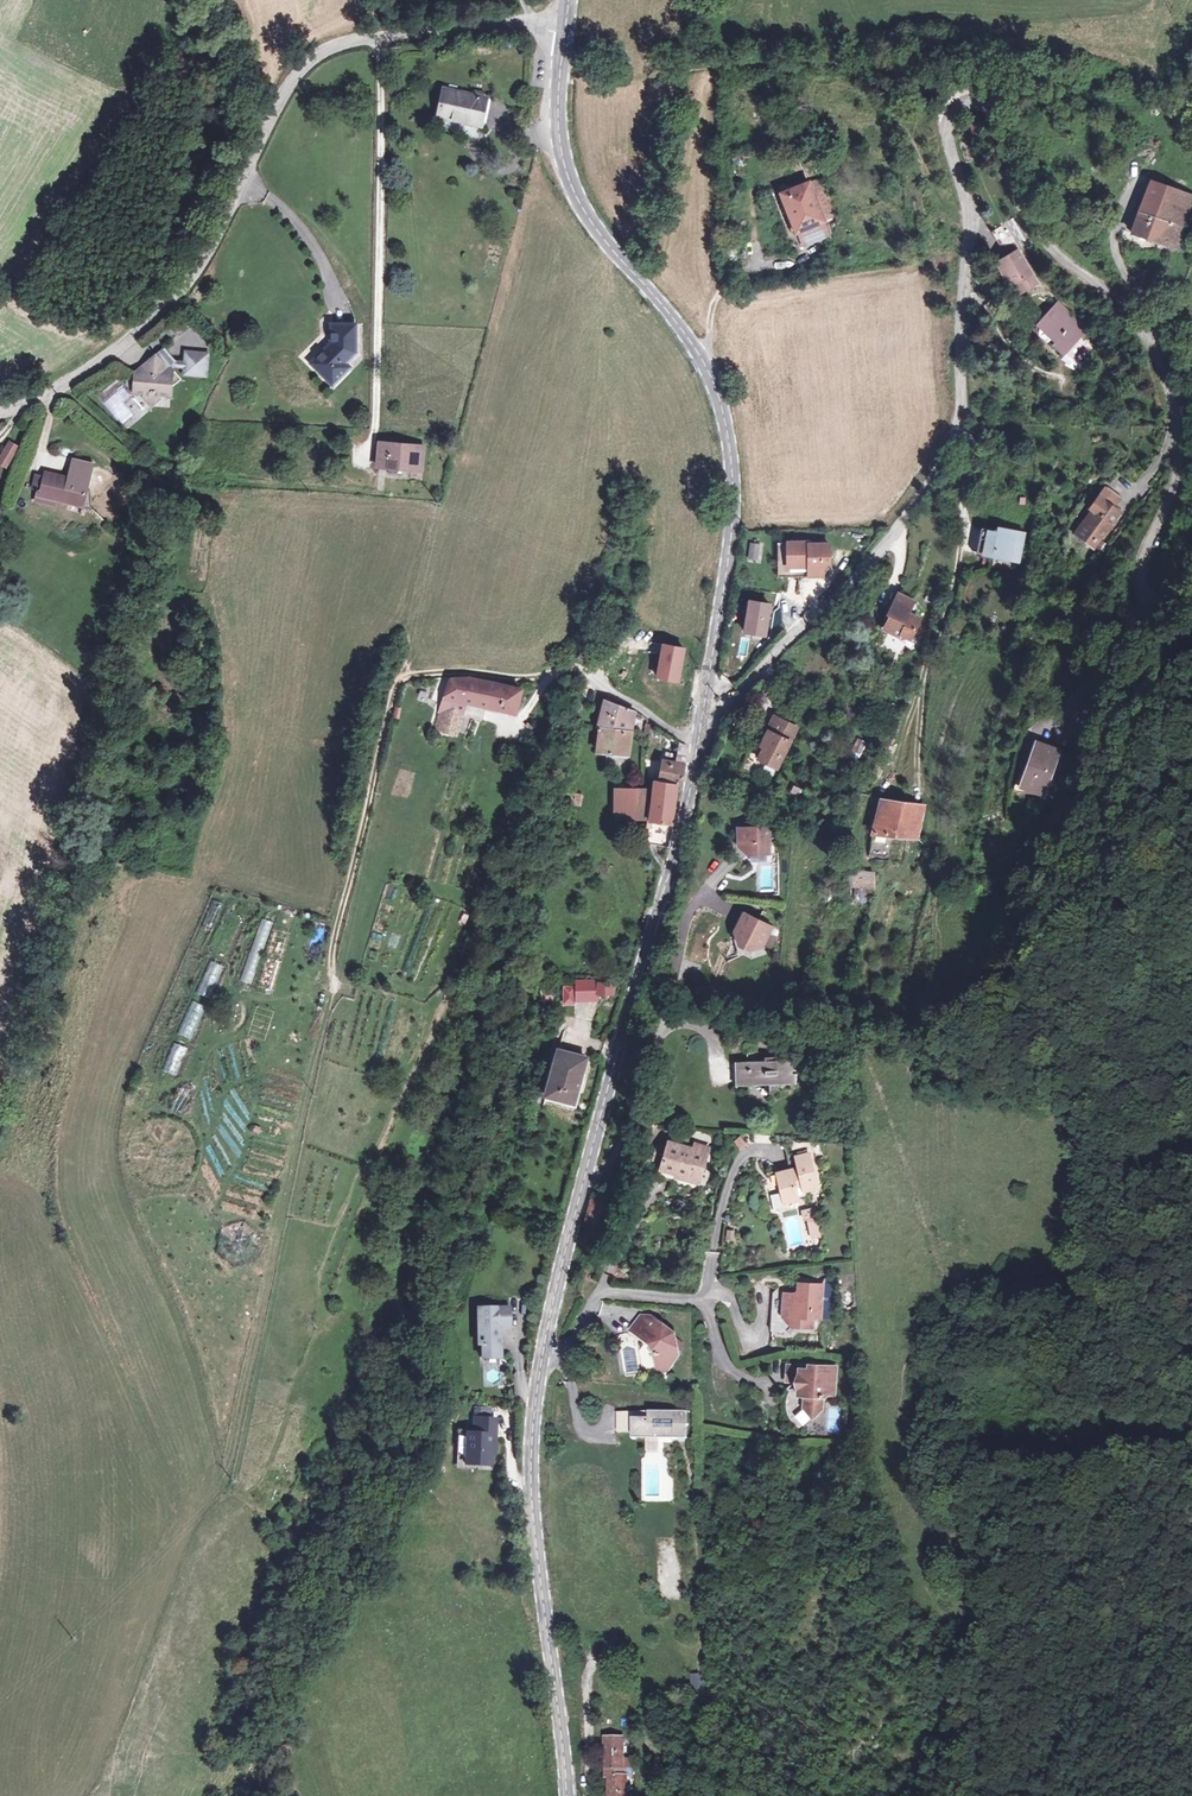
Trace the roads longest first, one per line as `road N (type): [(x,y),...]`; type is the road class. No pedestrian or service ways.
road 1 (residential): [(734,699),(909,522),(959,434),(966,201),(941,113),(959,98),(1002,117),(1029,209),(1059,254),(1115,293),(1152,343),(1178,458),(1147,554),(1145,589),(1151,597),(1174,583)]
road 2 (unclassified): [(564,32),(497,25),(393,34),(353,43),(302,71),(264,129),(191,278),(120,345),(0,411)]
road 3 (tertiary): [(708,684),(736,507),(727,439),(710,376),(691,344),(589,224),(565,176),(556,109),(564,32)]
road 4 (track): [(732,1795),(812,1522),(816,1475),(829,1460),(840,1460),(847,1472),(905,1649),(928,1770)]
road 5 (track): [(966,201),(938,194),(884,92),(859,65),(712,67),(559,83)]
road 6 (tertiary): [(584,1177),(677,844),(702,722)]
road 7 (track): [(546,680),(431,673),(394,687),(332,946),(335,984)]
road 8 (tertiary): [(567,1795),(529,1482),(542,1360)]
road 9 (residential): [(584,1177),(602,1171),(622,1141),(666,1023),(696,1020),(715,1036),(721,1081)]
road 10 (residential): [(542,1360),(560,1358),(601,1290),(705,1299),(708,1283)]
road 11 (tertiary): [(542,1360),(584,1177)]
road 12 (track): [(589,1668),(609,1669),(621,1681),(680,1795)]

